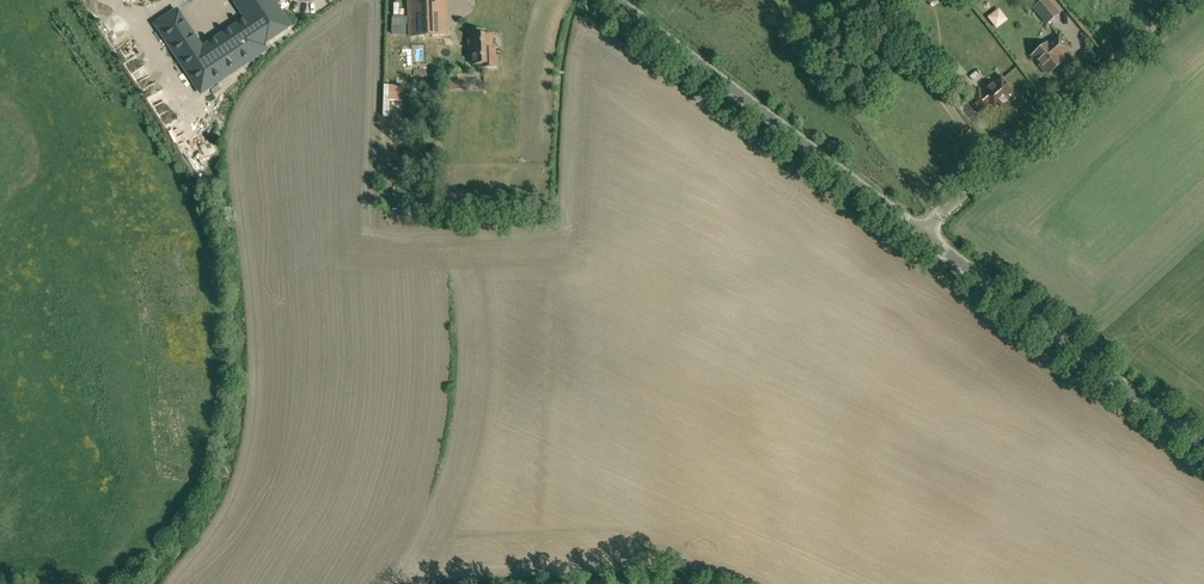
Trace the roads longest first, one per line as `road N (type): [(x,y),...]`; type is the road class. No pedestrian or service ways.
road 1 (unclassified): [(921,233),(613,0)]
road 2 (unclassified): [(1203,444),(921,233)]
road 3 (unclassified): [(921,233),(1183,0)]

